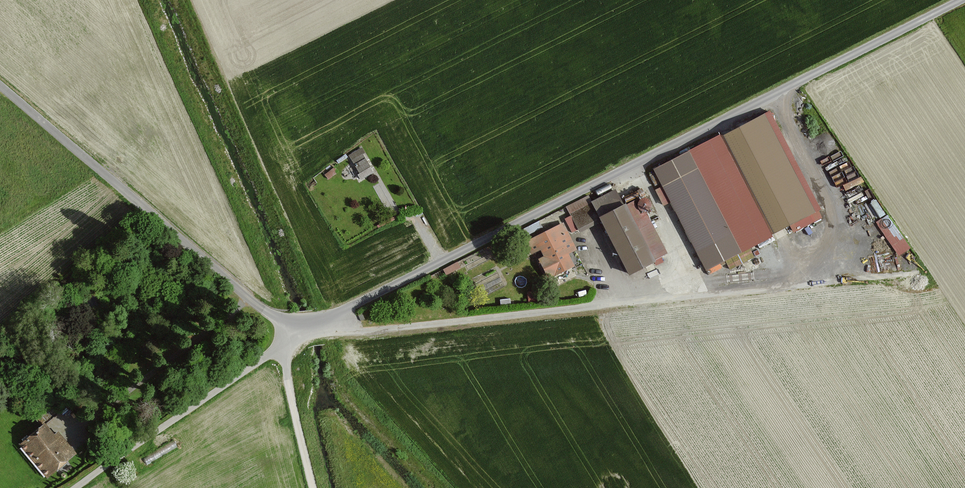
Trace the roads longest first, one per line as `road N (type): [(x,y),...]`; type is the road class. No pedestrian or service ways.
road 1 (unclassified): [(0,84),(259,307),(303,321),(345,311),(963,0)]
road 2 (track): [(327,317),(366,331),(926,271)]
road 3 (track): [(76,487),(275,351),(296,321)]
road 4 (track): [(314,487),(280,347)]

